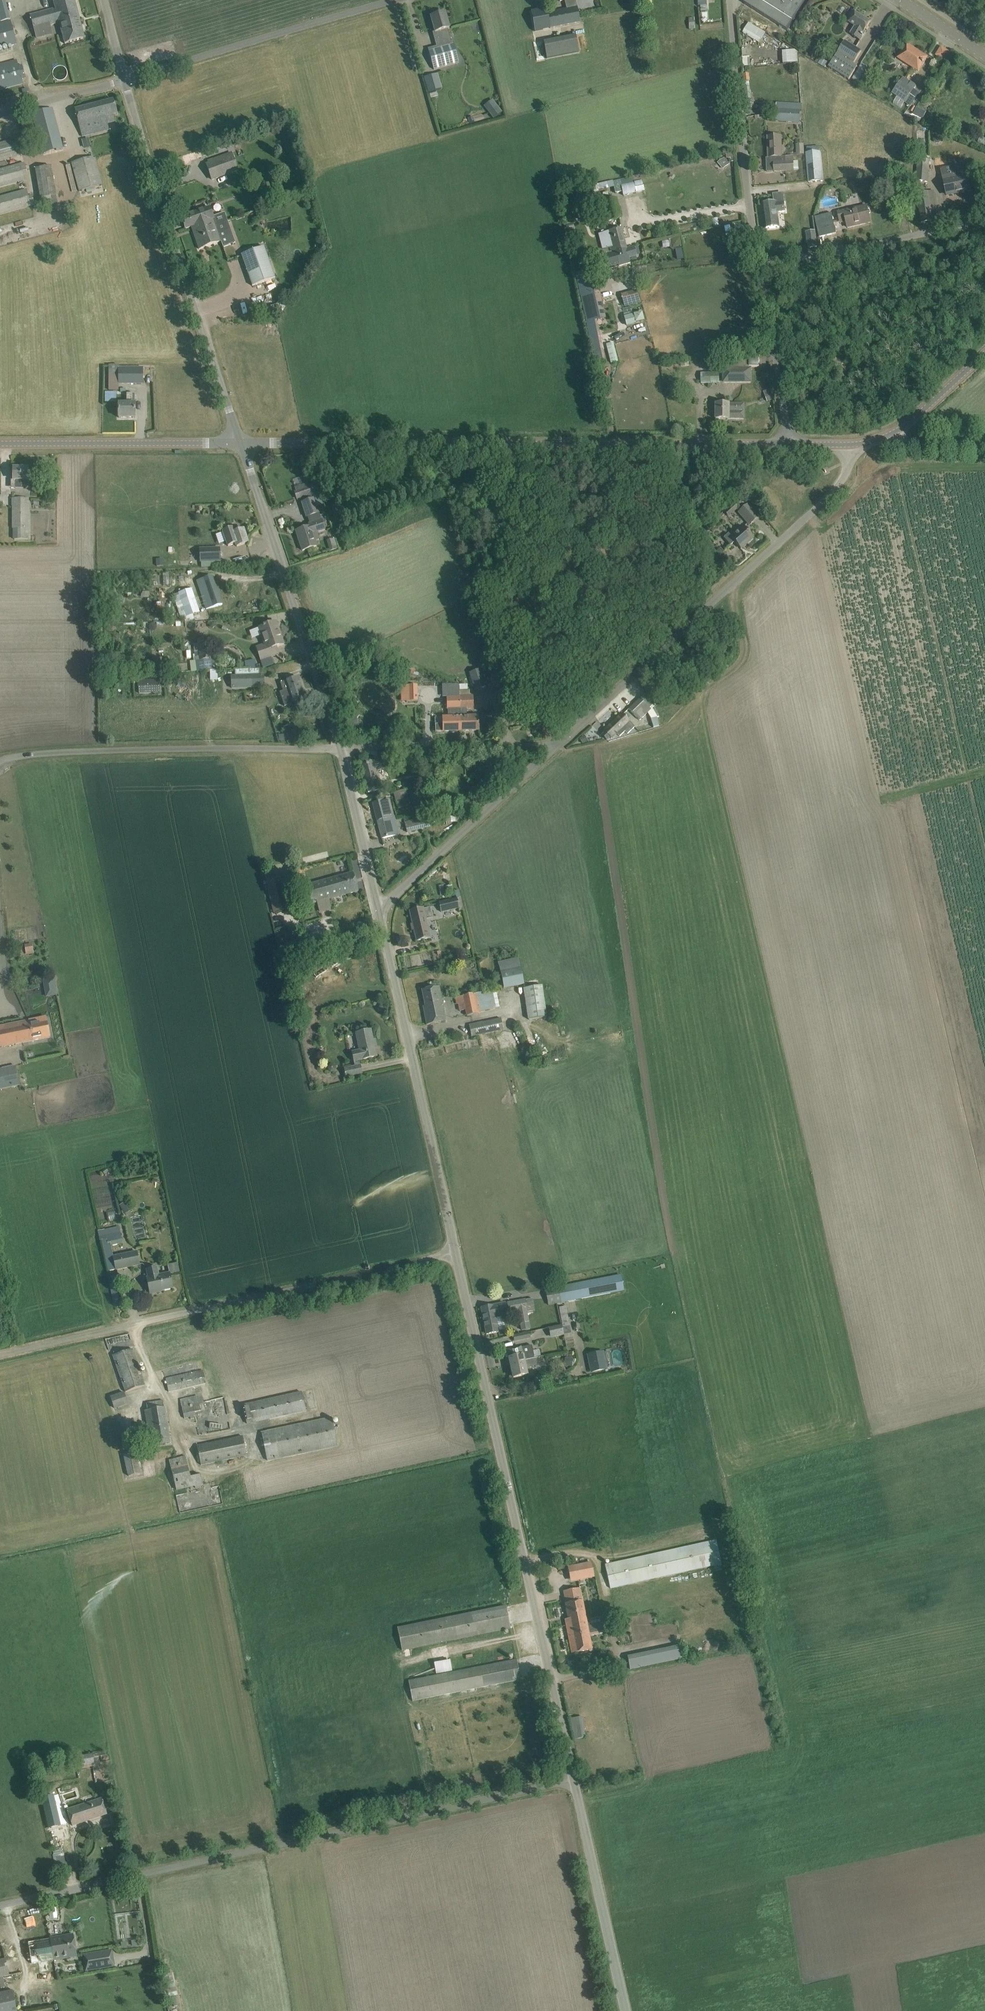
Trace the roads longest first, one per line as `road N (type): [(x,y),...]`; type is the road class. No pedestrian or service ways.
road 1 (unclassified): [(0,1908),(576,1782)]
road 2 (unclassified): [(788,444),(240,442)]
road 3 (unclassified): [(576,1782),(455,1254)]
road 4 (unclassified): [(0,1355),(455,1254)]
road 5 (unclassified): [(559,743),(836,489),(858,446)]
road 6 (unclassified): [(240,442),(181,280),(125,80)]
road 7 (unclassified): [(455,1254),(377,910)]
road 8 (unclassified): [(0,760),(337,747)]
road 9 (unclassified): [(337,747),(240,442)]
road 10 (unclassified): [(125,80),(402,0)]
road 11 (unclassified): [(759,264),(730,0)]
road 12 (unclassified): [(377,910),(559,743)]
road 13 (unclassified): [(240,442),(0,443)]
road 14 (unclassified): [(627,2010),(576,1782)]
road 15 (unclassified): [(759,264),(984,218)]
road 16 (unclassified): [(337,747),(559,743)]
road 17 (unclassified): [(788,444),(759,264)]
road 18 (unclassified): [(377,910),(337,747)]
road 19 (unclassified): [(858,446),(892,438),(984,353)]
road 20 (unclassified): [(0,116),(125,80)]

